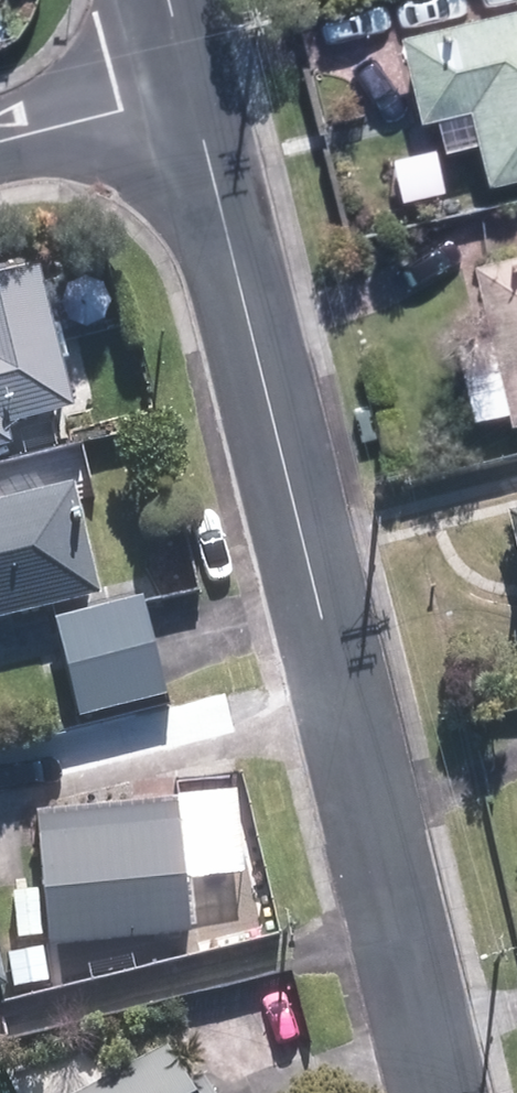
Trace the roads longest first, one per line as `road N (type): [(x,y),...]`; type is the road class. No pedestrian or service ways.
road 1 (residential): [(187,99),(437,1092)]
road 2 (residential): [(0,146),(187,99)]

